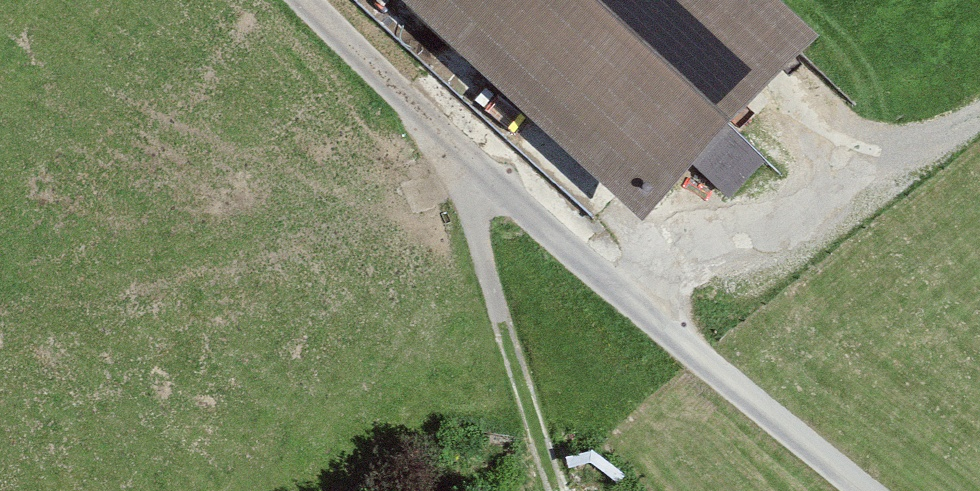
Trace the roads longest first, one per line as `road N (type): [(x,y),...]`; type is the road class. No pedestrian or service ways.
road 1 (unclassified): [(298,0),(577,260),(861,490)]
road 2 (track): [(0,318),(317,247),(413,193),(486,178)]
road 3 (track): [(642,313),(775,203),(916,155),(979,121)]
road 4 (track): [(560,490),(492,264),(486,178)]

